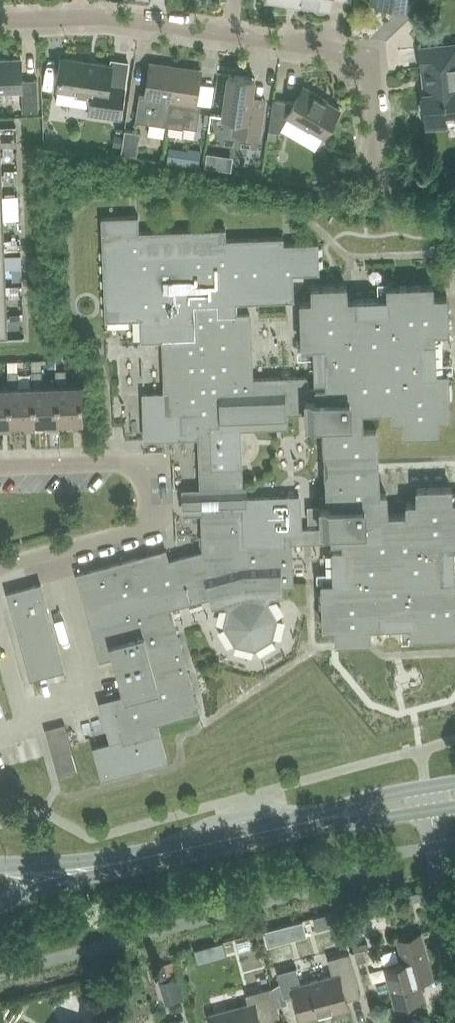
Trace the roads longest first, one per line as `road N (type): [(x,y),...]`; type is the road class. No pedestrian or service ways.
road 1 (residential): [(380,180),(369,55),(107,17),(0,21)]
road 2 (unclassified): [(0,568),(137,530),(145,520),(144,471),(134,462),(0,467)]
road 3 (secondary): [(128,862),(324,819)]
road 4 (unclassified): [(454,989),(430,812)]
road 5 (secondary): [(0,905),(128,862)]
road 6 (secondary): [(128,862),(114,856),(0,865)]

